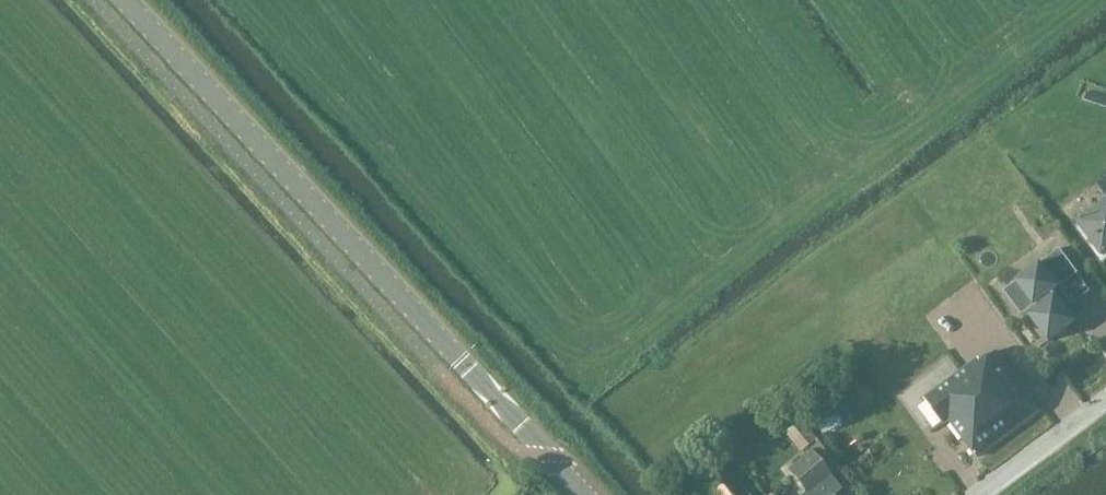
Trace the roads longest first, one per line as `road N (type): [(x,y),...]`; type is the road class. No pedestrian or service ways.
road 1 (tertiary): [(586,494),(123,0)]
road 2 (unclassified): [(974,494),(1105,395)]

